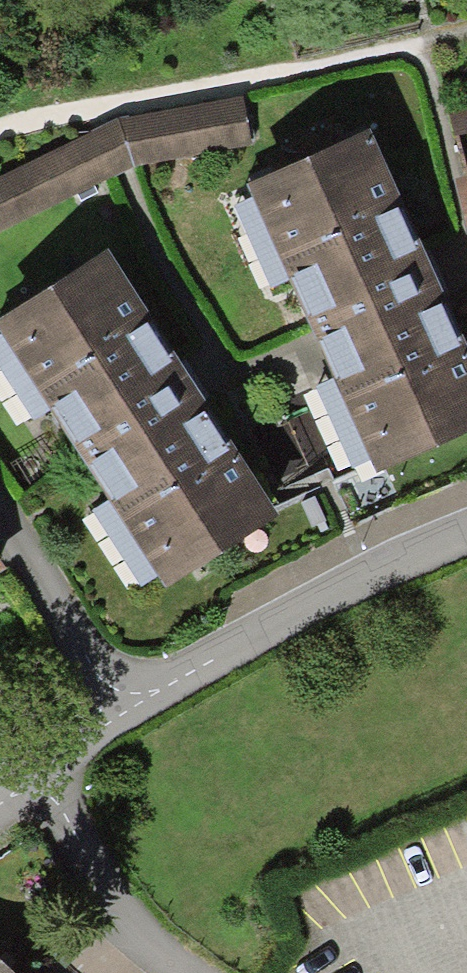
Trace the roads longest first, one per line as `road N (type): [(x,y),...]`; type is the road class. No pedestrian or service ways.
road 1 (residential): [(466,528),(101,715)]
road 2 (residential): [(182,972),(145,943),(95,879),(60,809),(56,753)]
road 3 (residential): [(101,715),(79,642),(0,512)]

